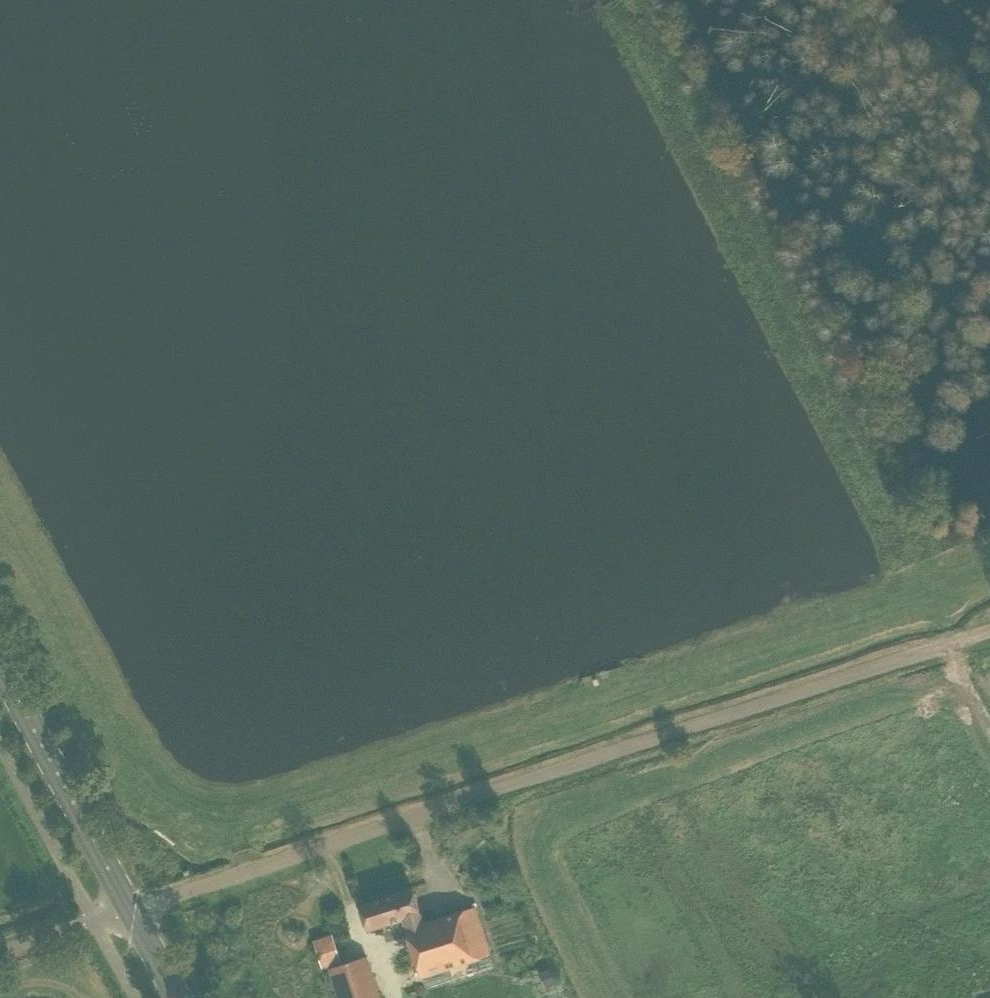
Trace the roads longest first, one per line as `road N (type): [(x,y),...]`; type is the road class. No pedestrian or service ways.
road 1 (unclassified): [(129,913),(989,635)]
road 2 (secondary): [(129,913),(0,671)]
road 3 (unclassified): [(0,953),(129,913)]

